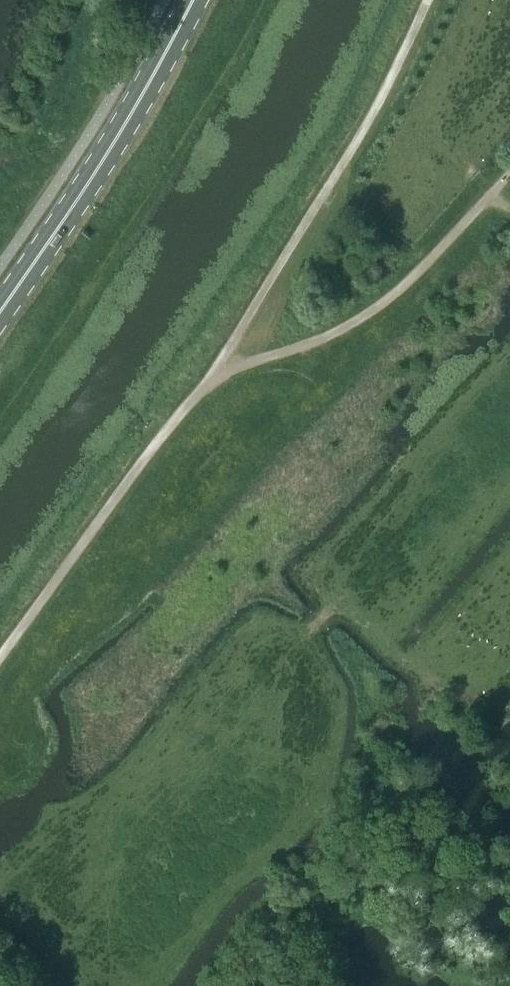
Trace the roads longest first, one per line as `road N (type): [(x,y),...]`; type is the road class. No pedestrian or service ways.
road 1 (primary): [(0,312),(116,139),(193,0)]

